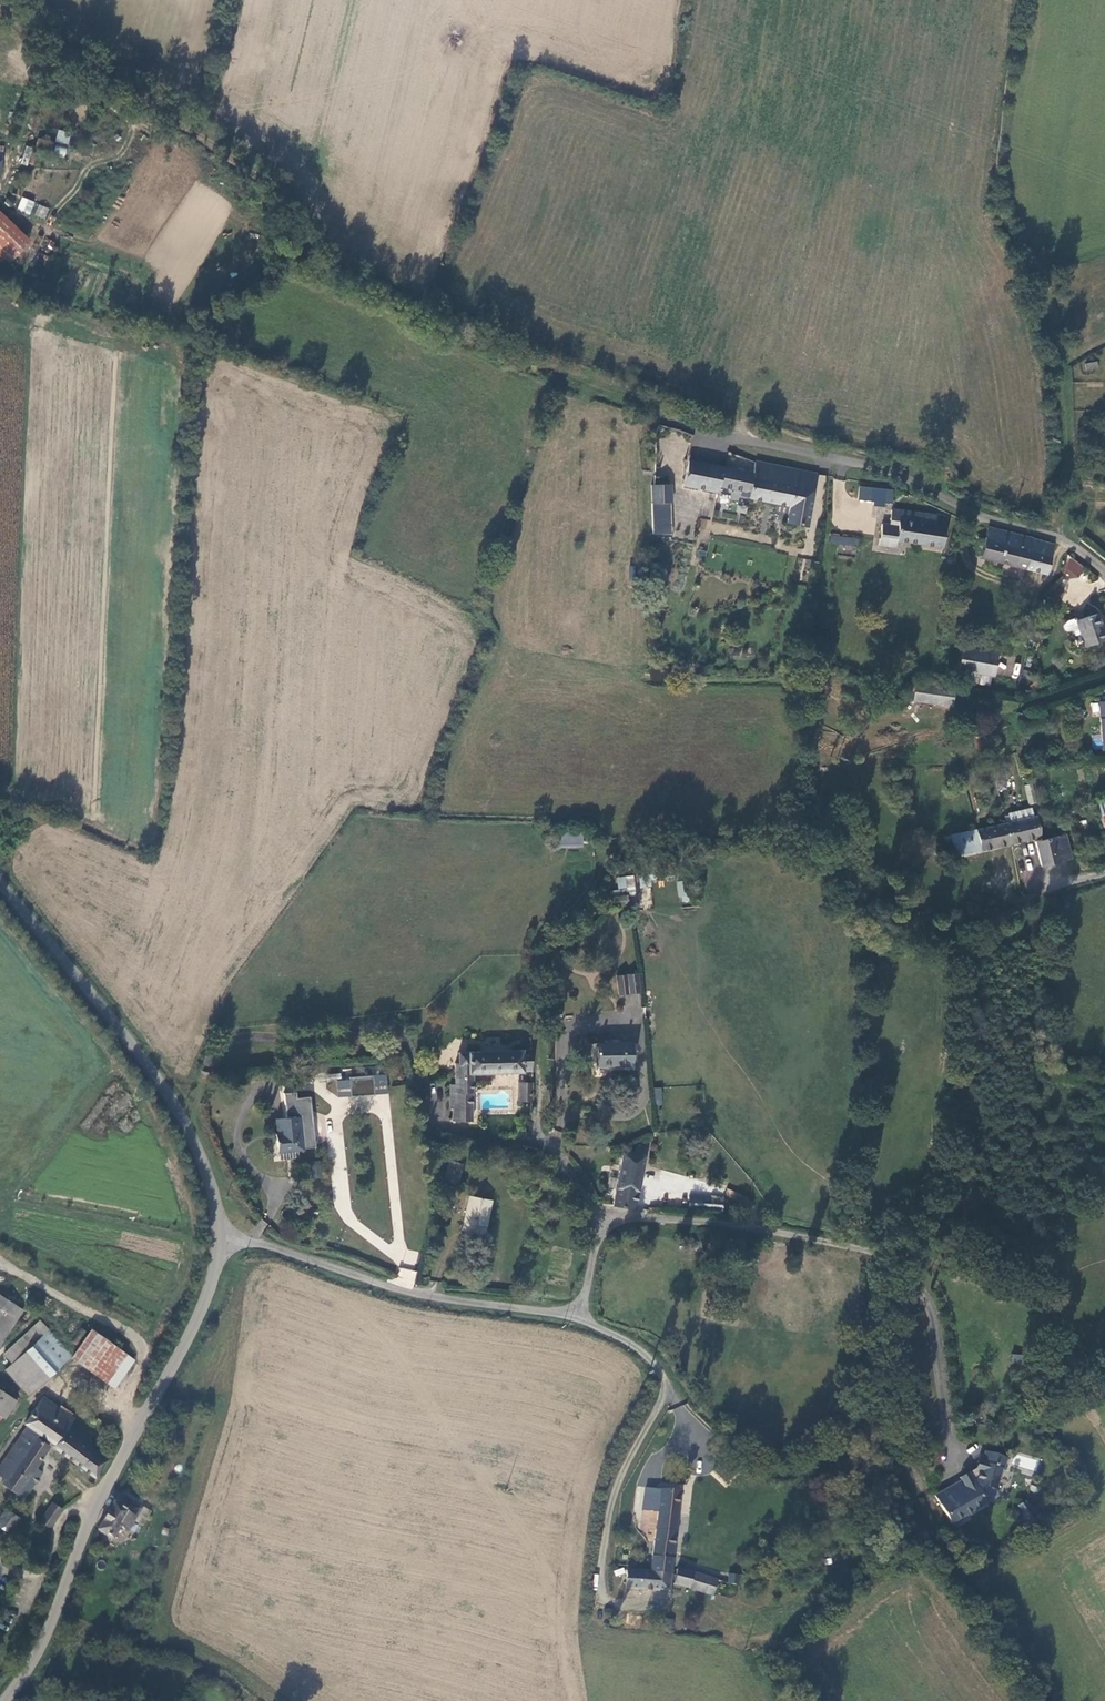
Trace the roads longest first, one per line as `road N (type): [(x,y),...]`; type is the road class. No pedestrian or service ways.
road 1 (unclassified): [(223,1235),(193,1327),(93,1515),(44,1644),(3,1700)]
road 2 (unclassified): [(1104,571),(1060,540),(976,514),(877,469),(702,433)]
road 3 (unclassified): [(0,880),(170,1091),(215,1188),(223,1235)]
road 4 (unclassified): [(223,1235),(401,1292),(578,1316)]
road 5 (unclassified): [(605,1223),(626,1217),(744,1227),(878,1254)]
road 6 (track): [(878,1254),(869,1399),(915,1487)]
road 7 (unclassified): [(578,1316),(648,1357),(668,1391)]

